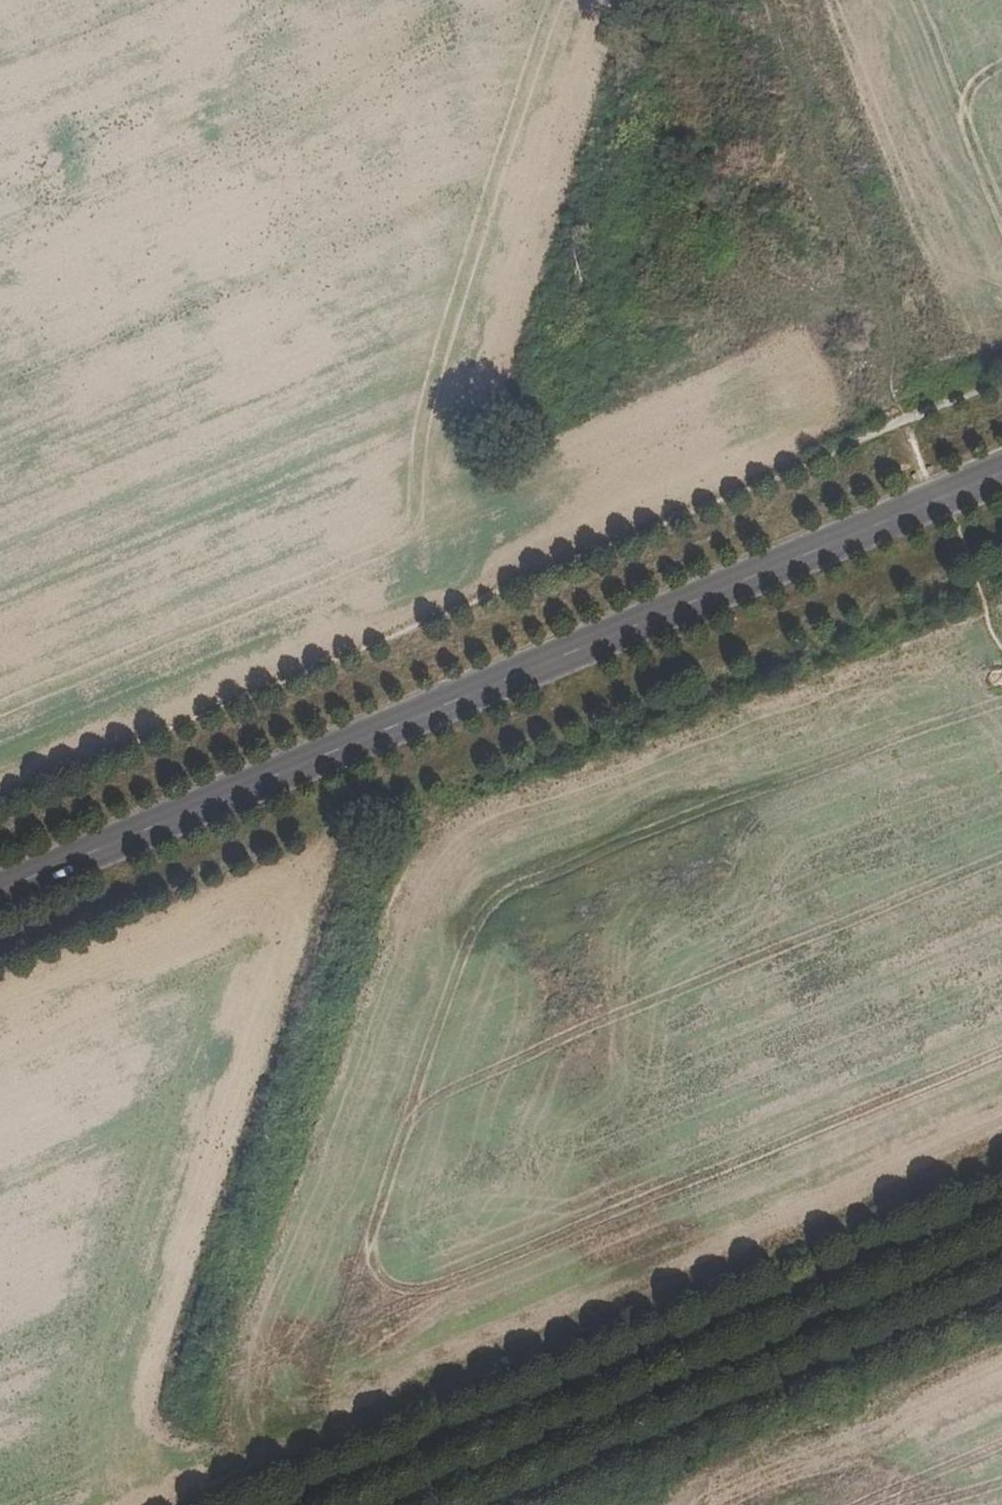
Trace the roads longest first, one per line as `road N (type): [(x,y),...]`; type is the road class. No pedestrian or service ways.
road 1 (unclassified): [(0,889),(1001,472)]
road 2 (track): [(802,194),(931,502)]

